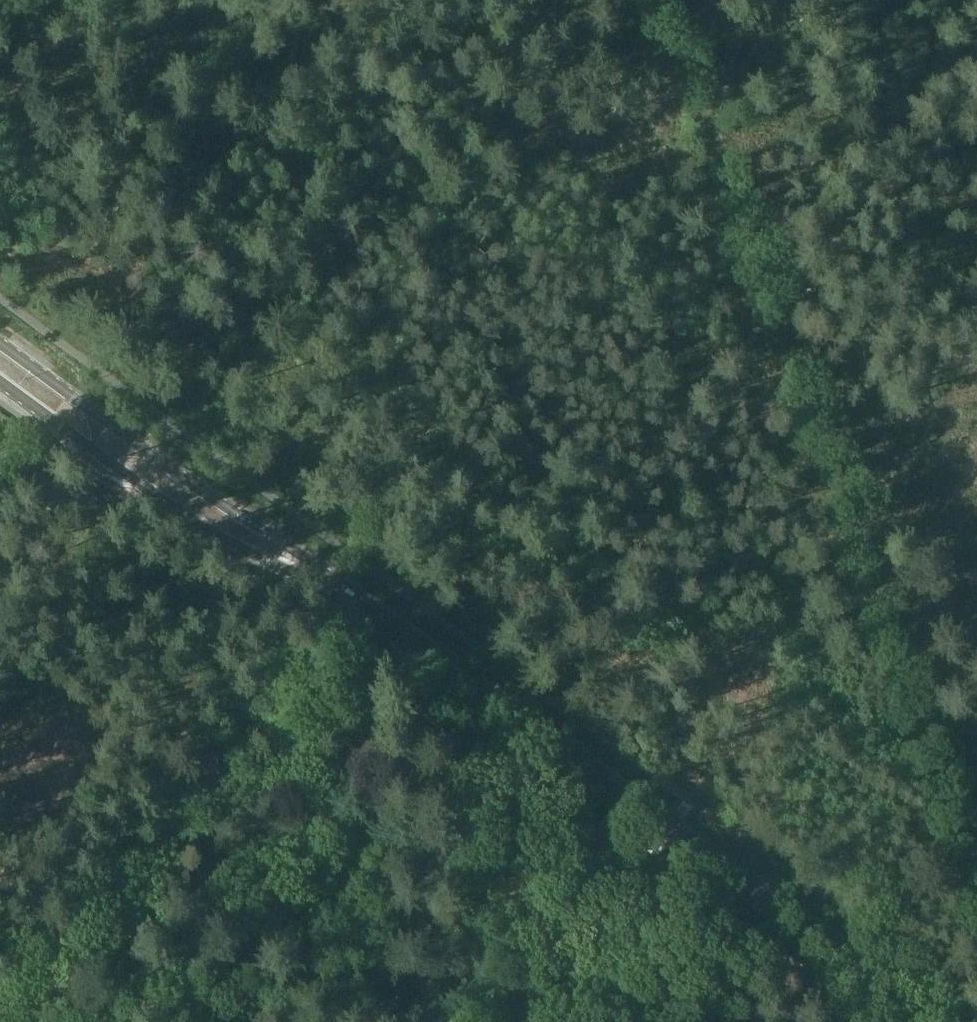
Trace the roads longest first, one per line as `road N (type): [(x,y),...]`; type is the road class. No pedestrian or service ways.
road 1 (secondary): [(957,1021),(0,342)]
road 2 (track): [(50,1021),(144,977),(221,969),(255,977),(319,1021)]

